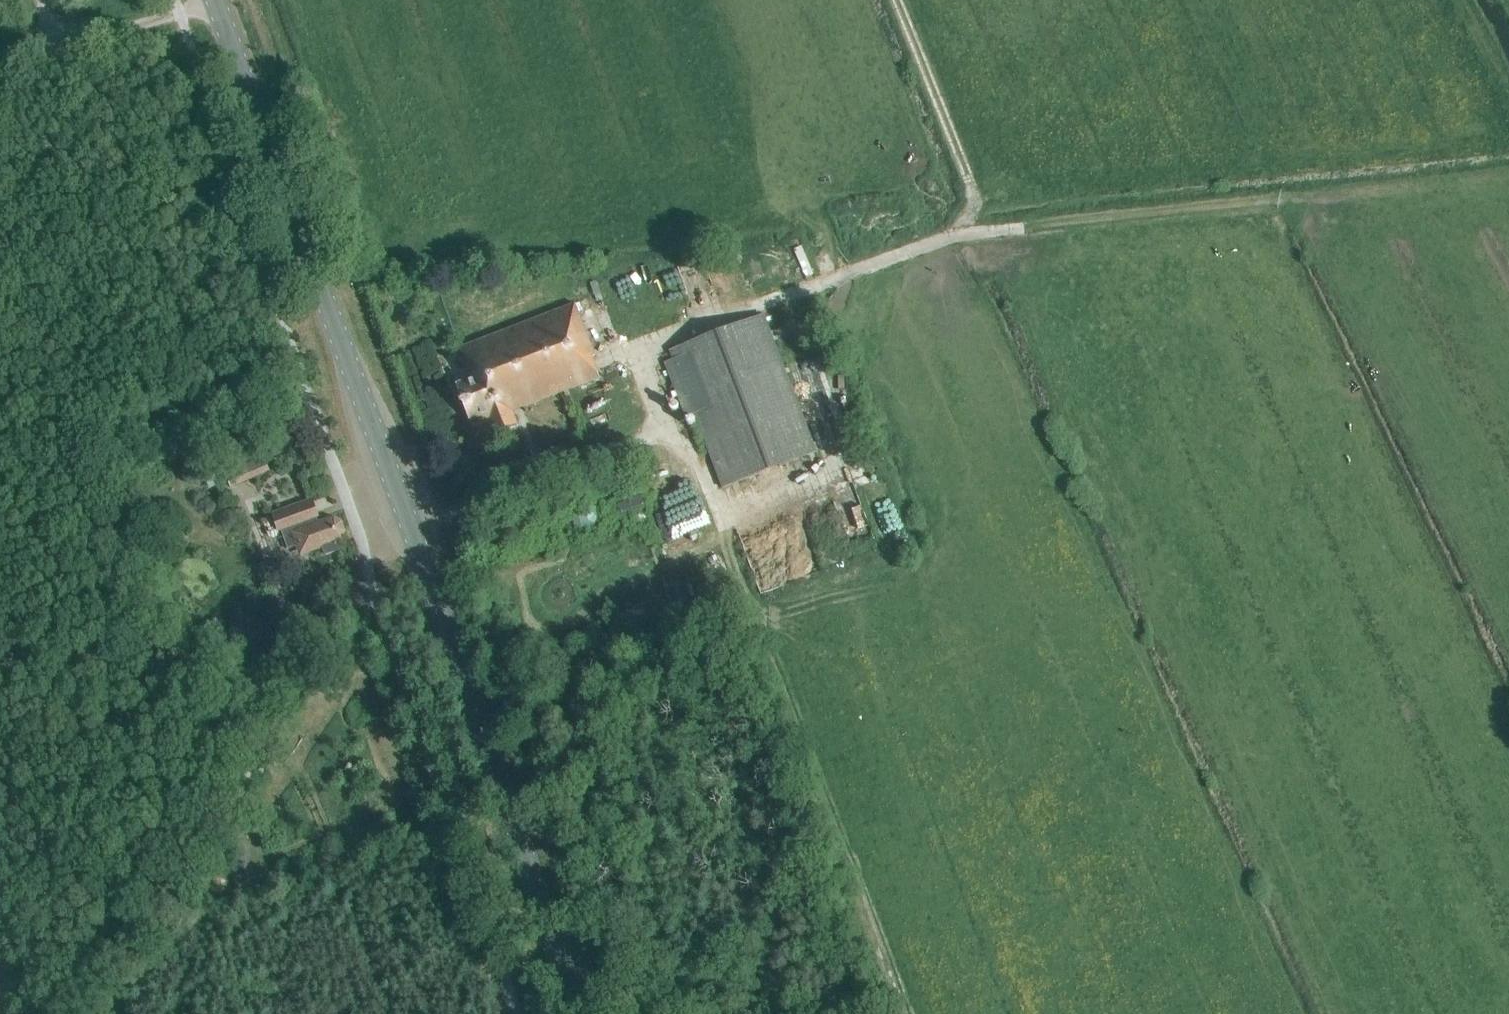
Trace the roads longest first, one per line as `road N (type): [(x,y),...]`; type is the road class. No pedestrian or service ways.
road 1 (secondary): [(579,1013),(218,0)]

